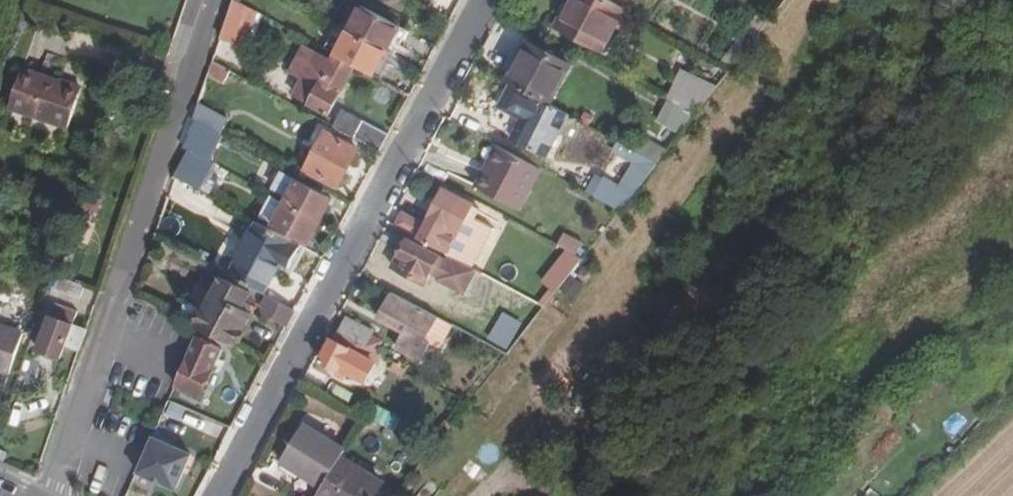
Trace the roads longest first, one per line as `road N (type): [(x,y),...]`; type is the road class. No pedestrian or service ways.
road 1 (residential): [(483,0),(213,495)]
road 2 (residential): [(215,0),(54,495)]

